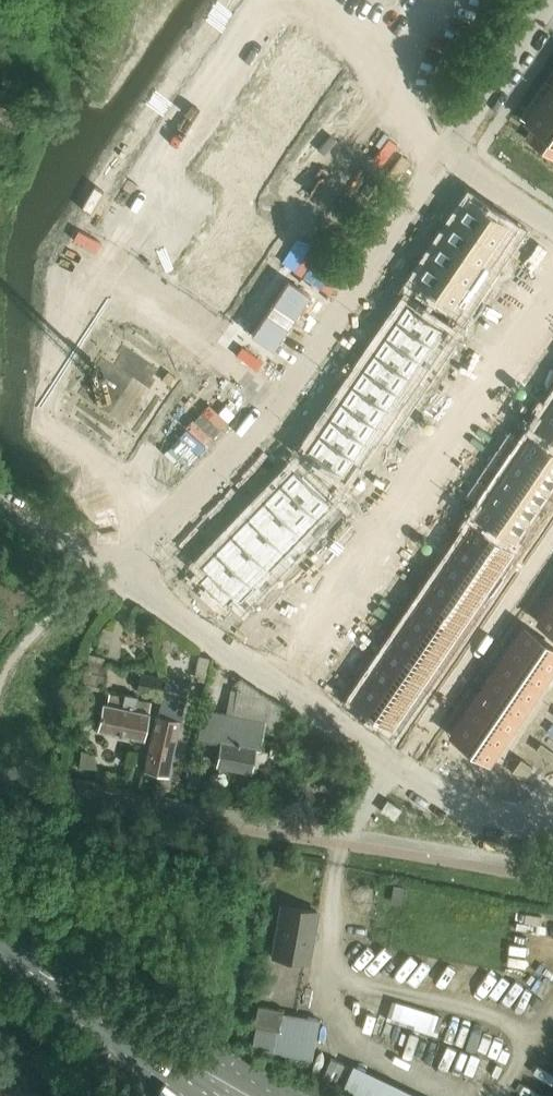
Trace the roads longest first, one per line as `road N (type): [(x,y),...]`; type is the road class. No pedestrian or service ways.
road 1 (residential): [(113,575),(259,436),(448,157)]
road 2 (residential): [(402,772),(113,575)]
road 3 (secondary): [(277,1095),(0,917)]
road 4 (residential): [(402,772),(552,550)]
road 5 (secondary): [(0,952),(209,1095)]
road 6 (residential): [(448,157),(552,1)]
road 7 (residential): [(552,830),(457,807),(402,772)]
road 8 (residential): [(113,575),(0,509)]
road 9 (residential): [(552,228),(448,157)]

